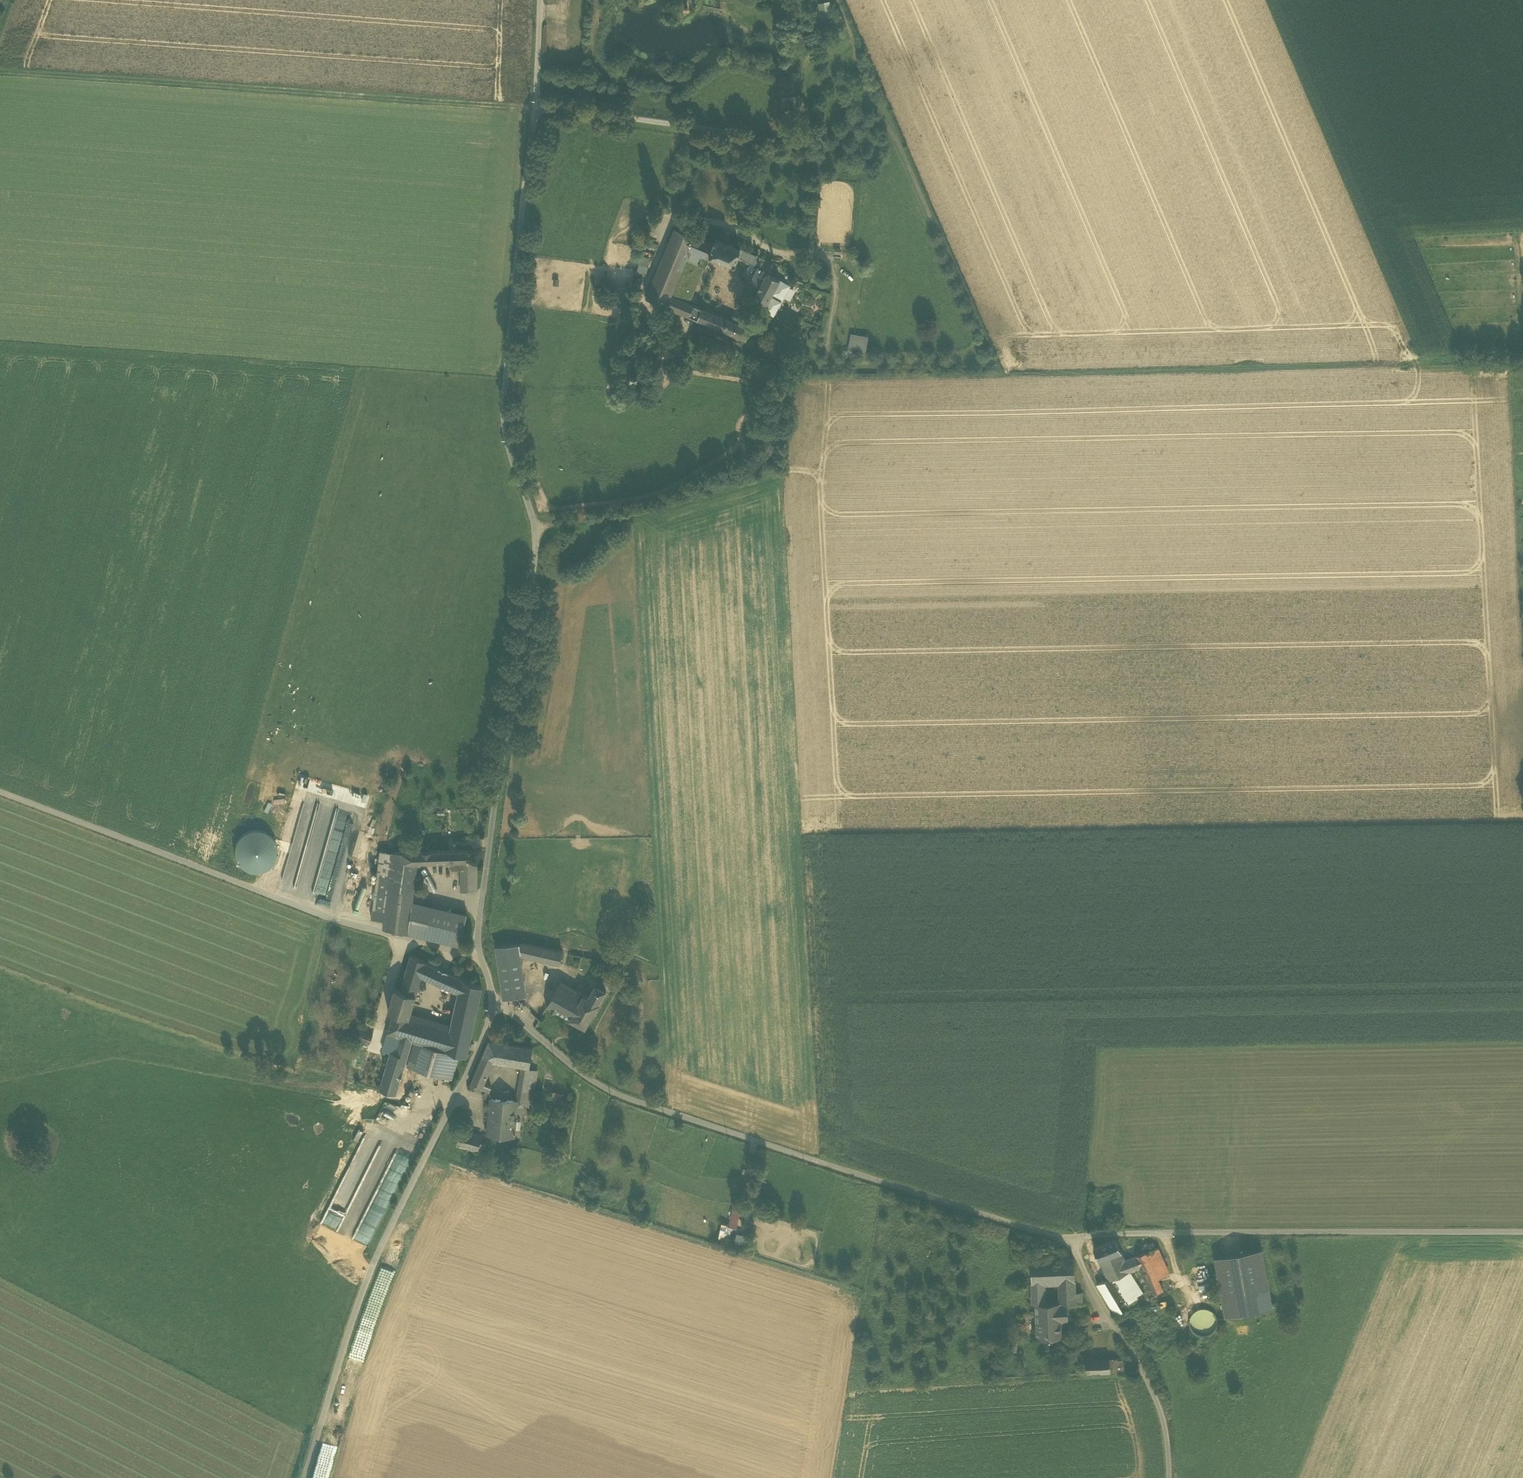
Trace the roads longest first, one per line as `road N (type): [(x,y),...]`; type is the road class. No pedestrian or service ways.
road 1 (unclassified): [(540,0),(504,404),(504,433),(537,529),(537,555),(480,950)]
road 2 (unclassified): [(496,1004),(619,1095),(1066,1238),(1157,1401),(1170,1477)]
road 3 (unclassified): [(306,1477),(355,1308),(496,1004)]
road 4 (track): [(480,950),(335,920),(0,792)]
road 5 (track): [(1522,1231),(1066,1238)]
road 6 (track): [(537,529),(643,513),(778,471)]

